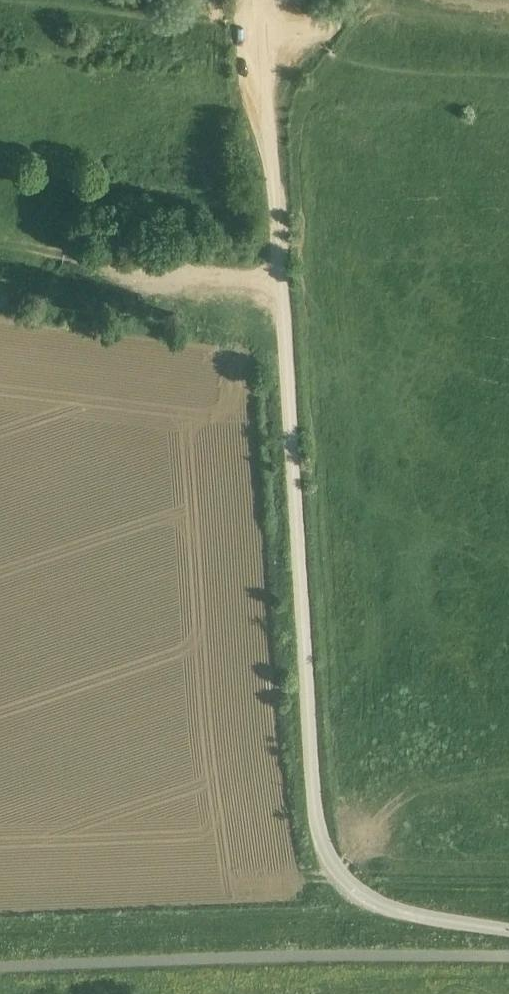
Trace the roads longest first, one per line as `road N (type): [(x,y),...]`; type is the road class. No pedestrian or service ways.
road 1 (unclassified): [(508,930),(360,895),(335,882),(321,855),(275,280)]
road 2 (unclassified): [(275,280),(258,0)]
road 3 (unclassified): [(275,280),(127,267)]

